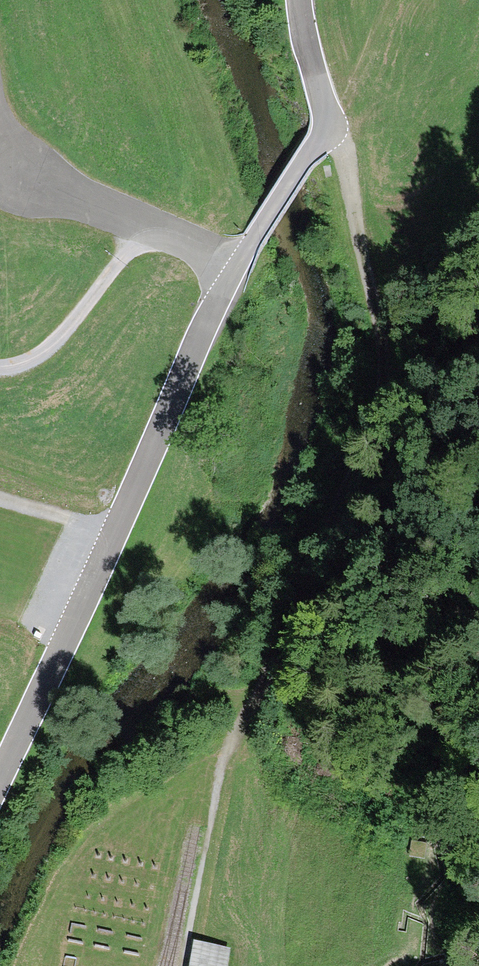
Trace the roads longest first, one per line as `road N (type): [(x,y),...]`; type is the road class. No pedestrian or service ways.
road 1 (unclassified): [(300,0),(329,117),(213,313),(0,780)]
road 2 (track): [(329,117),(378,340),(376,392),(360,454),(269,673),(231,740),(213,810)]
road 3 (track): [(150,222),(48,349),(0,367)]

